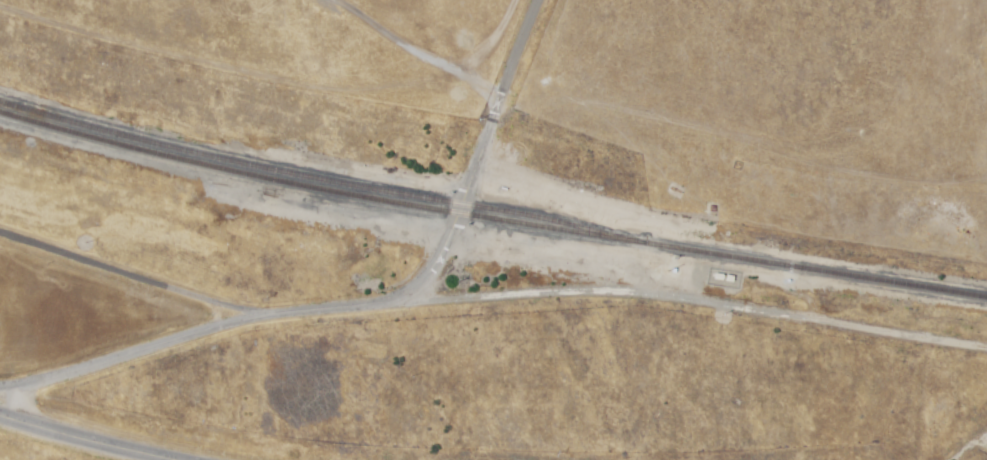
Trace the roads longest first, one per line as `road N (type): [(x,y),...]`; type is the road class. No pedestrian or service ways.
road 1 (tertiary): [(545,0),(449,242),(408,296),(260,319),(0,396)]
road 2 (residential): [(986,347),(638,293),(408,296)]
road 3 (residential): [(260,319),(0,240)]
road 4 (track): [(504,104),(333,0)]
road 5 (secondary): [(147,459),(0,421)]

